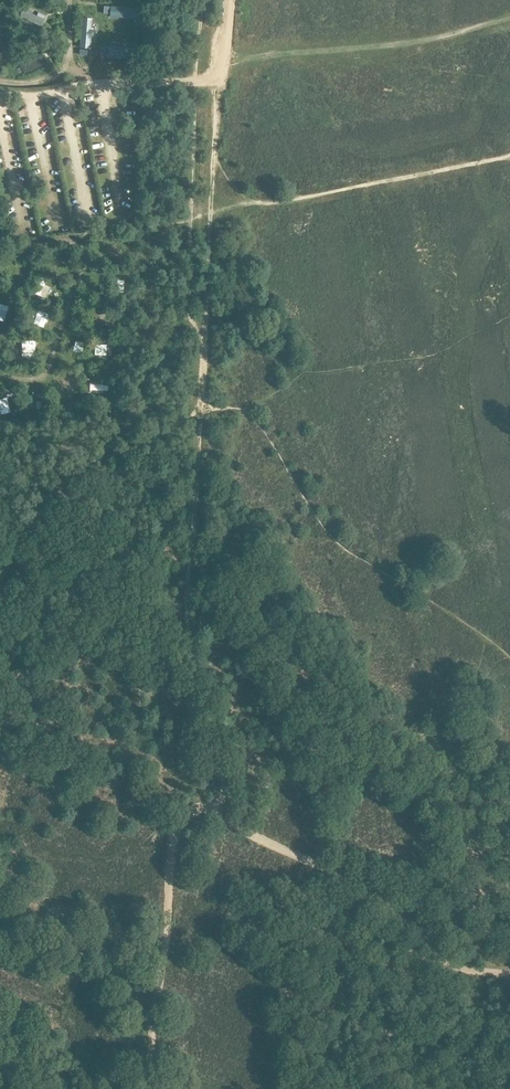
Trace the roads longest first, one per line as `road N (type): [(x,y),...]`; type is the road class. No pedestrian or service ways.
road 1 (track): [(211,213),(186,659),(205,697),(225,795),(214,809)]
road 2 (track): [(201,410),(243,406),(317,524),(342,550),(509,658)]
road 3 (track): [(509,977),(461,966),(363,878),(297,855),(214,809)]
road 4 (track): [(214,809),(198,807),(176,825),(153,1088)]
road 5 (track): [(509,154),(211,213)]
road 6 (track): [(229,0),(211,213)]

